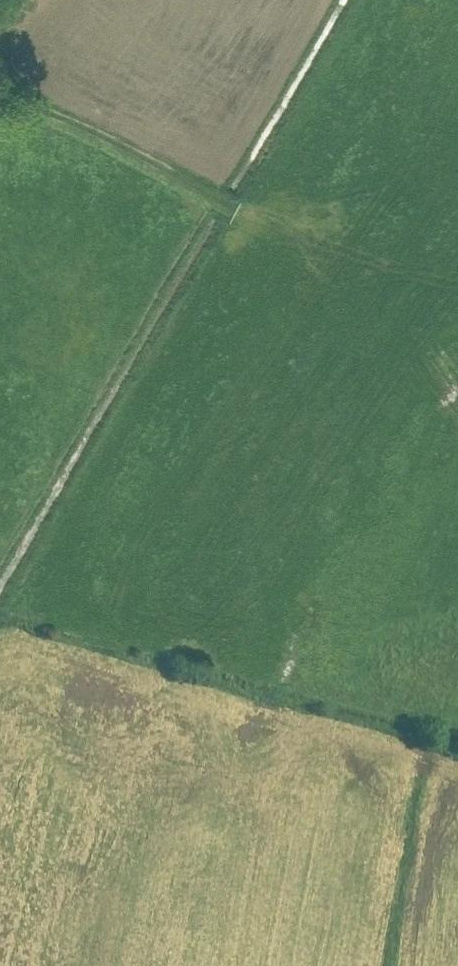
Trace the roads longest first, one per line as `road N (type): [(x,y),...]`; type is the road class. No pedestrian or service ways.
road 1 (track): [(246,217),(65,116),(0,93)]

